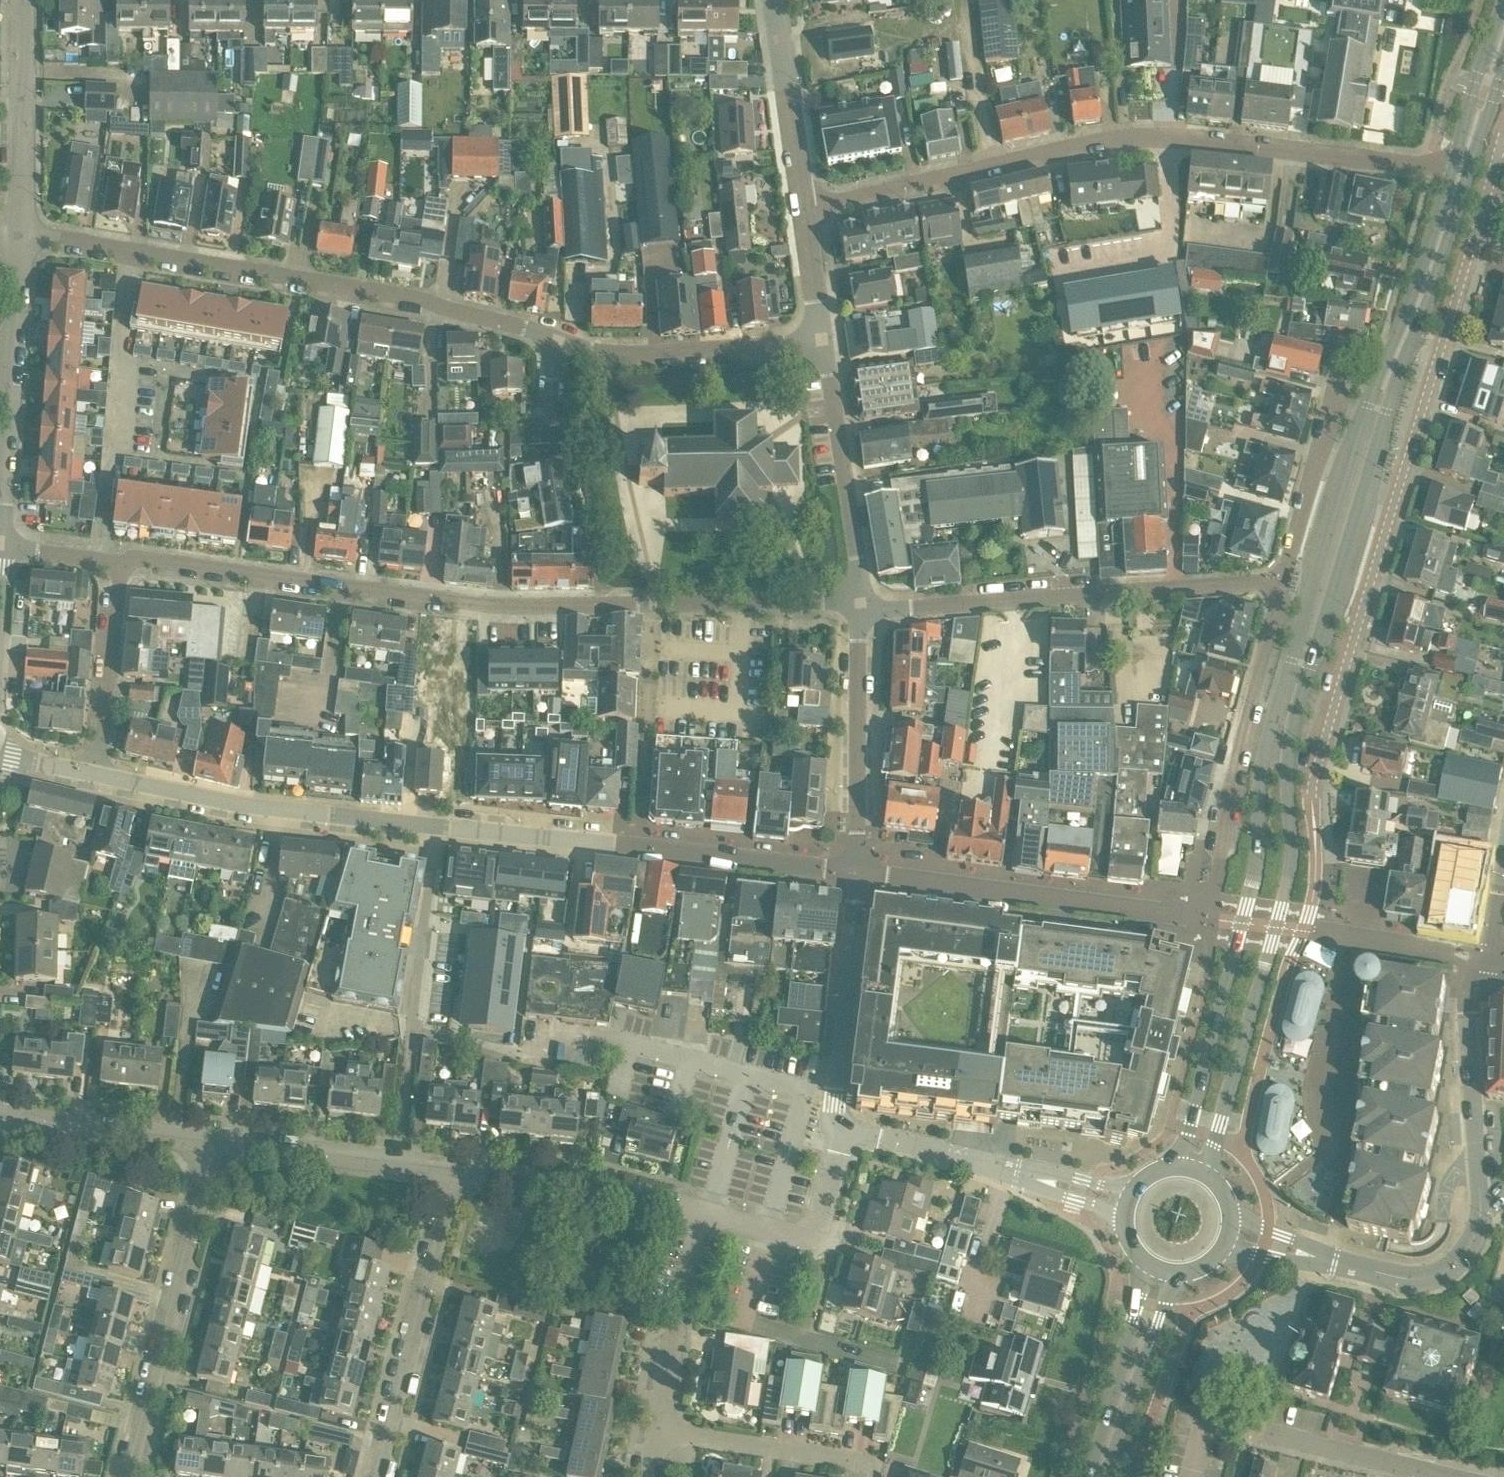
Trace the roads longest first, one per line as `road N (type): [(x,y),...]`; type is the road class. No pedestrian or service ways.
road 1 (primary): [(1209,1174),(1292,871),(1295,717),(1374,456),(1385,384)]
road 2 (primary): [(1385,384),(1353,441),(1263,757),(1256,872),(1182,1166)]
road 3 (residential): [(860,872),(260,808),(98,774)]
road 4 (residential): [(855,607),(433,593),(134,556),(123,562)]
road 5 (residential): [(123,251),(343,287),(615,359),(822,346)]
road 6 (residential): [(860,872),(1203,915),(1276,580)]
road 7 (residential): [(1312,787),(1503,137)]
road 8 (residential): [(1462,175),(1161,136),(1102,139),(805,206)]
road 9 (residential): [(1334,1262),(1417,1280),(1443,1273),(1473,1241),(1480,955)]
road 10 (residential): [(1276,580),(855,607)]
road 11 (residential): [(122,1476),(211,1146)]
road 12 (residential): [(375,1476),(459,1175)]
road 13 (residential): [(0,521),(22,236)]
road 14 (residential): [(860,872),(855,607)]
road 15 (residential): [(860,872),(834,1103),(841,1134)]
road 16 (residential): [(855,607),(822,346)]
road 17 (residential): [(1206,1426),(1261,1429),(1452,1476)]
road 18 (residential): [(707,1210),(628,1193),(459,1175)]
road 19 (residential): [(459,1175),(211,1146)]
road 20 (residential): [(22,236),(21,0)]
road 21 (primary): [(1385,384),(1462,175)]
road 22 (residential): [(657,1427),(707,1210)]
road 23 (residential): [(872,1467),(657,1427)]
road 24 (primary): [(1095,1476),(1165,1273)]
road 25 (residential): [(841,1134),(811,1236),(707,1210)]
road 26 (residential): [(98,774),(123,562)]
road 27 (residential): [(211,1146),(0,1115)]
road 28 (residential): [(805,206),(761,0)]
road 29 (residential): [(1276,580),(1343,383)]
road 30 (residential): [(110,440),(123,251)]
road 31 (residential): [(1018,1174),(841,1134)]
road 32 (residential): [(822,346),(805,206)]
road 33 (residential): [(1503,818),(1480,955)]
road 34 (residential): [(123,562),(0,544)]

